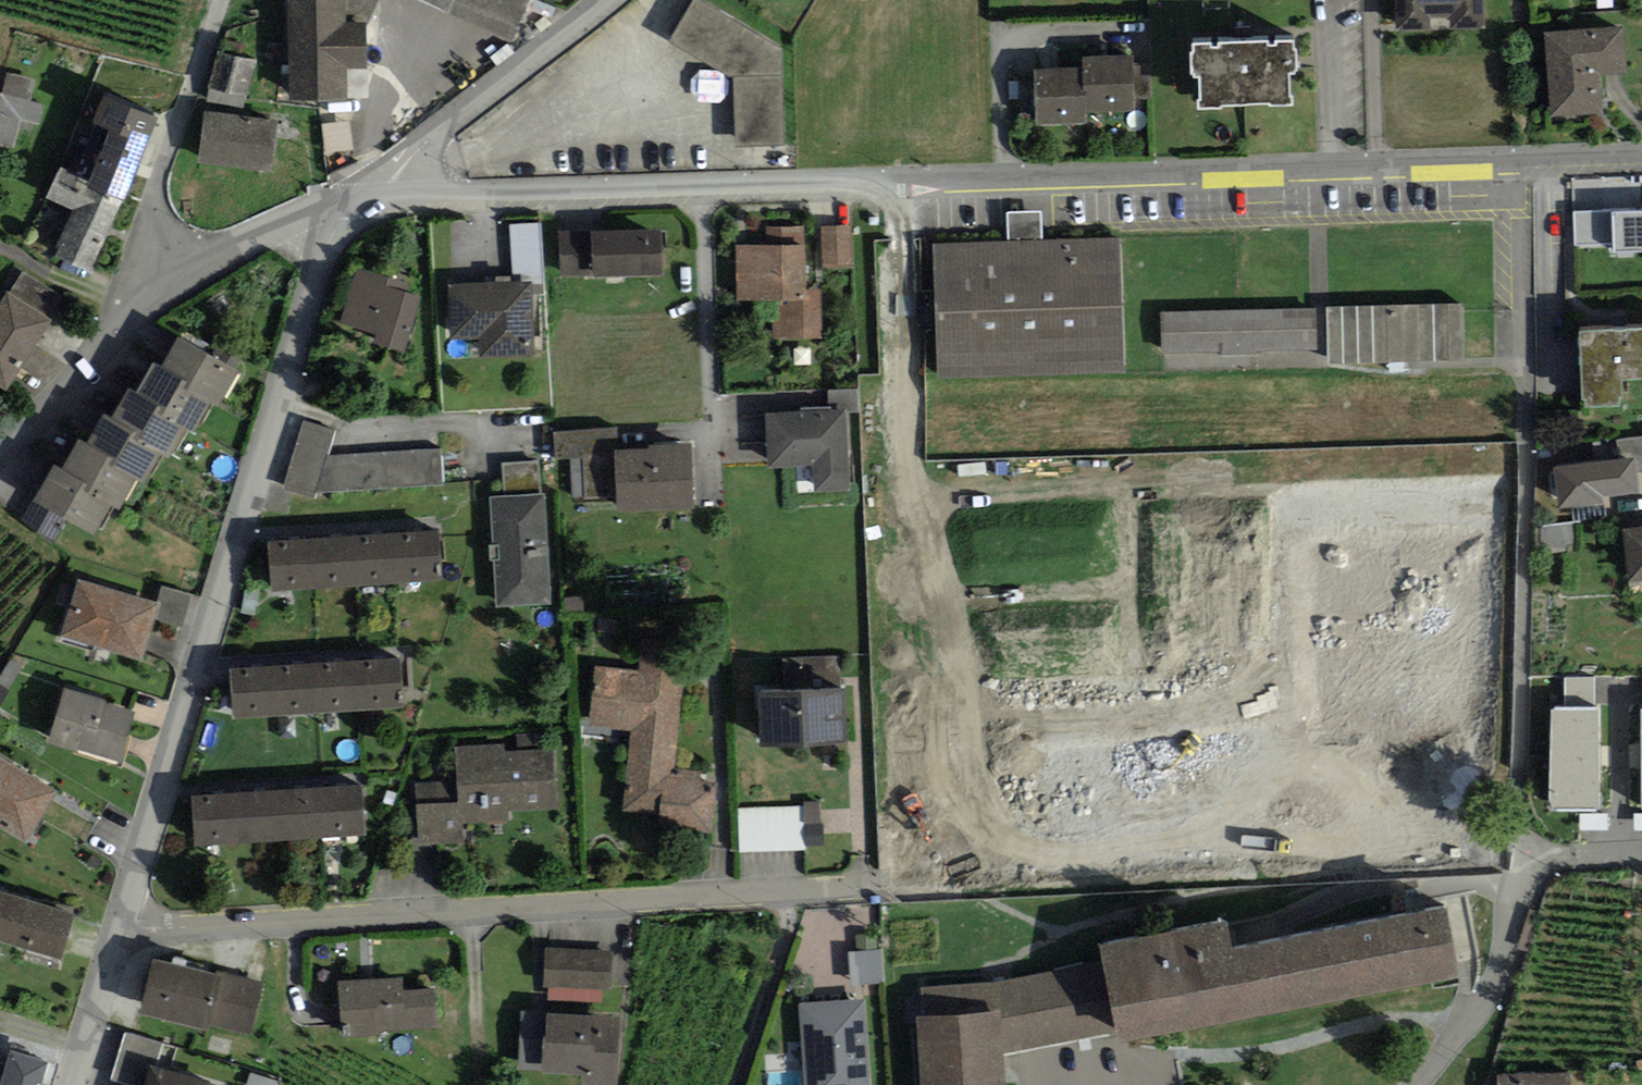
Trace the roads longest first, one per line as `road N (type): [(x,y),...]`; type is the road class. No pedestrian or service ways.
road 1 (residential): [(389,201),(1641,163)]
road 2 (residential): [(122,924),(343,205)]
road 3 (residential): [(122,924),(173,928),(801,892)]
road 4 (residential): [(162,289),(153,246),(159,186),(221,0)]
road 5 (residential): [(389,201),(404,168),(438,131),(602,0)]
road 6 (residential): [(0,454),(162,289)]
road 7 (residential): [(742,1084),(801,892)]
road 8 (residential): [(162,289),(254,236),(343,205)]
road 9 (residential): [(74,1084),(122,924)]
road 10 (residential): [(801,892),(955,884)]
road 11 (residential): [(1641,856),(1515,866)]

